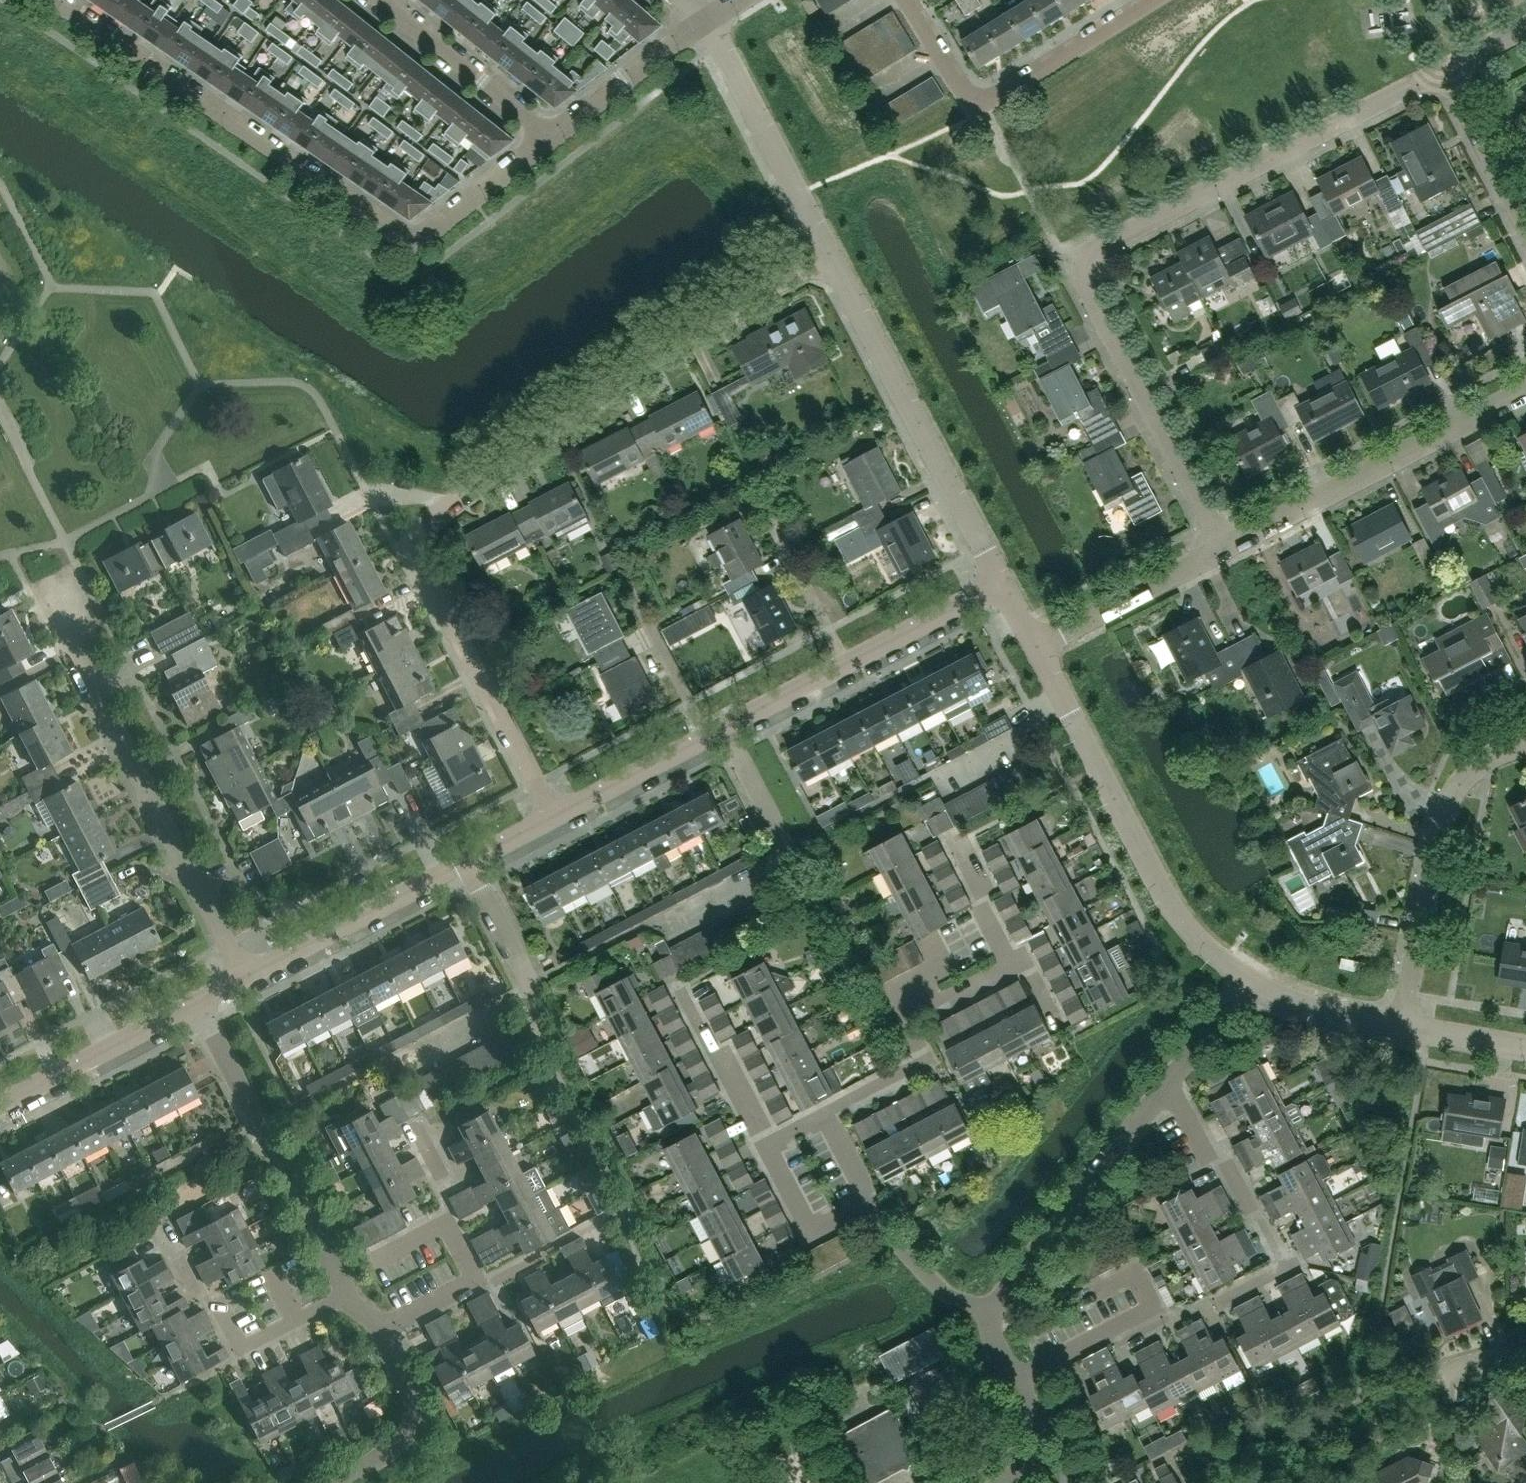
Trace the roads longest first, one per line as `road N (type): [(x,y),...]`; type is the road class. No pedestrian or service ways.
road 1 (residential): [(552,823),(406,532),(648,357),(826,254)]
road 2 (residential): [(1211,546),(1076,271),(1087,249),(1442,69)]
road 3 (unclassified): [(59,0),(412,243),(547,144)]
road 4 (residential): [(246,985),(70,639),(61,599)]
road 5 (unclassified): [(1245,978),(1200,944),(1163,900),(1033,649)]
road 6 (residential): [(999,586),(826,254)]
road 7 (unclassified): [(1211,546),(1525,387)]
road 8 (unclassified): [(1396,1025),(1449,798),(1484,758),(1525,735)]
road 9 (residential): [(905,0),(978,104),(1156,0)]
road 10 (residential): [(347,1294),(200,1008)]
road 11 (unclassified): [(724,732),(999,586)]
road 12 (residential): [(1219,1303),(1283,1267),(1224,1160),(1194,1143),(1168,1081)]
road 13 (residential): [(992,1306),(1168,1081)]
road 14 (residential): [(659,920),(788,854),(724,732)]
road 15 (residential): [(824,1114),(925,1059),(903,1020),(1012,966)]
road 16 (residential): [(411,1050),(532,987),(471,866)]
road 17 (residential): [(826,254),(705,19)]
road 18 (residential): [(1016,1381),(1154,1307),(1133,1272),(1078,1300)]
road 19 (unclassified): [(246,985),(471,866)]
road 20 (residential): [(547,144),(371,0)]
road 21 (unclassified): [(0,1114),(200,1008)]
road 22 (residential): [(296,1319),(240,1347),(216,1303),(196,1295),(156,1224)]
road 23 (unclassified): [(1033,649),(1211,546)]
road 24 (unclassified): [(547,144),(705,19)]
road 25 (unclassified): [(552,823),(724,732)]
road 26 (residential): [(342,1482),(402,1438),(413,1416),(409,1385),(382,1328)]
road 27 (residential): [(766,1144),(677,988)]
road 28 (residential): [(1525,225),(1442,69)]
road 29 (residential): [(992,1306),(936,1287),(869,1201)]
road 30 (residential): [(869,1201),(808,1233),(766,1144)]
road 31 (unclassified): [(1396,1025),(1272,992),(1245,978)]
road 32 (residential): [(1012,966),(958,842)]
road 33 (unclassified): [(1525,1048),(1396,1025)]
road 34 (residential): [(1168,1081),(1245,978)]
road 35 (residential): [(473,1279),(489,1280),(588,1228)]
road 36 (residential): [(1001,1482),(1032,1462),(1042,1441),(1016,1381)]

